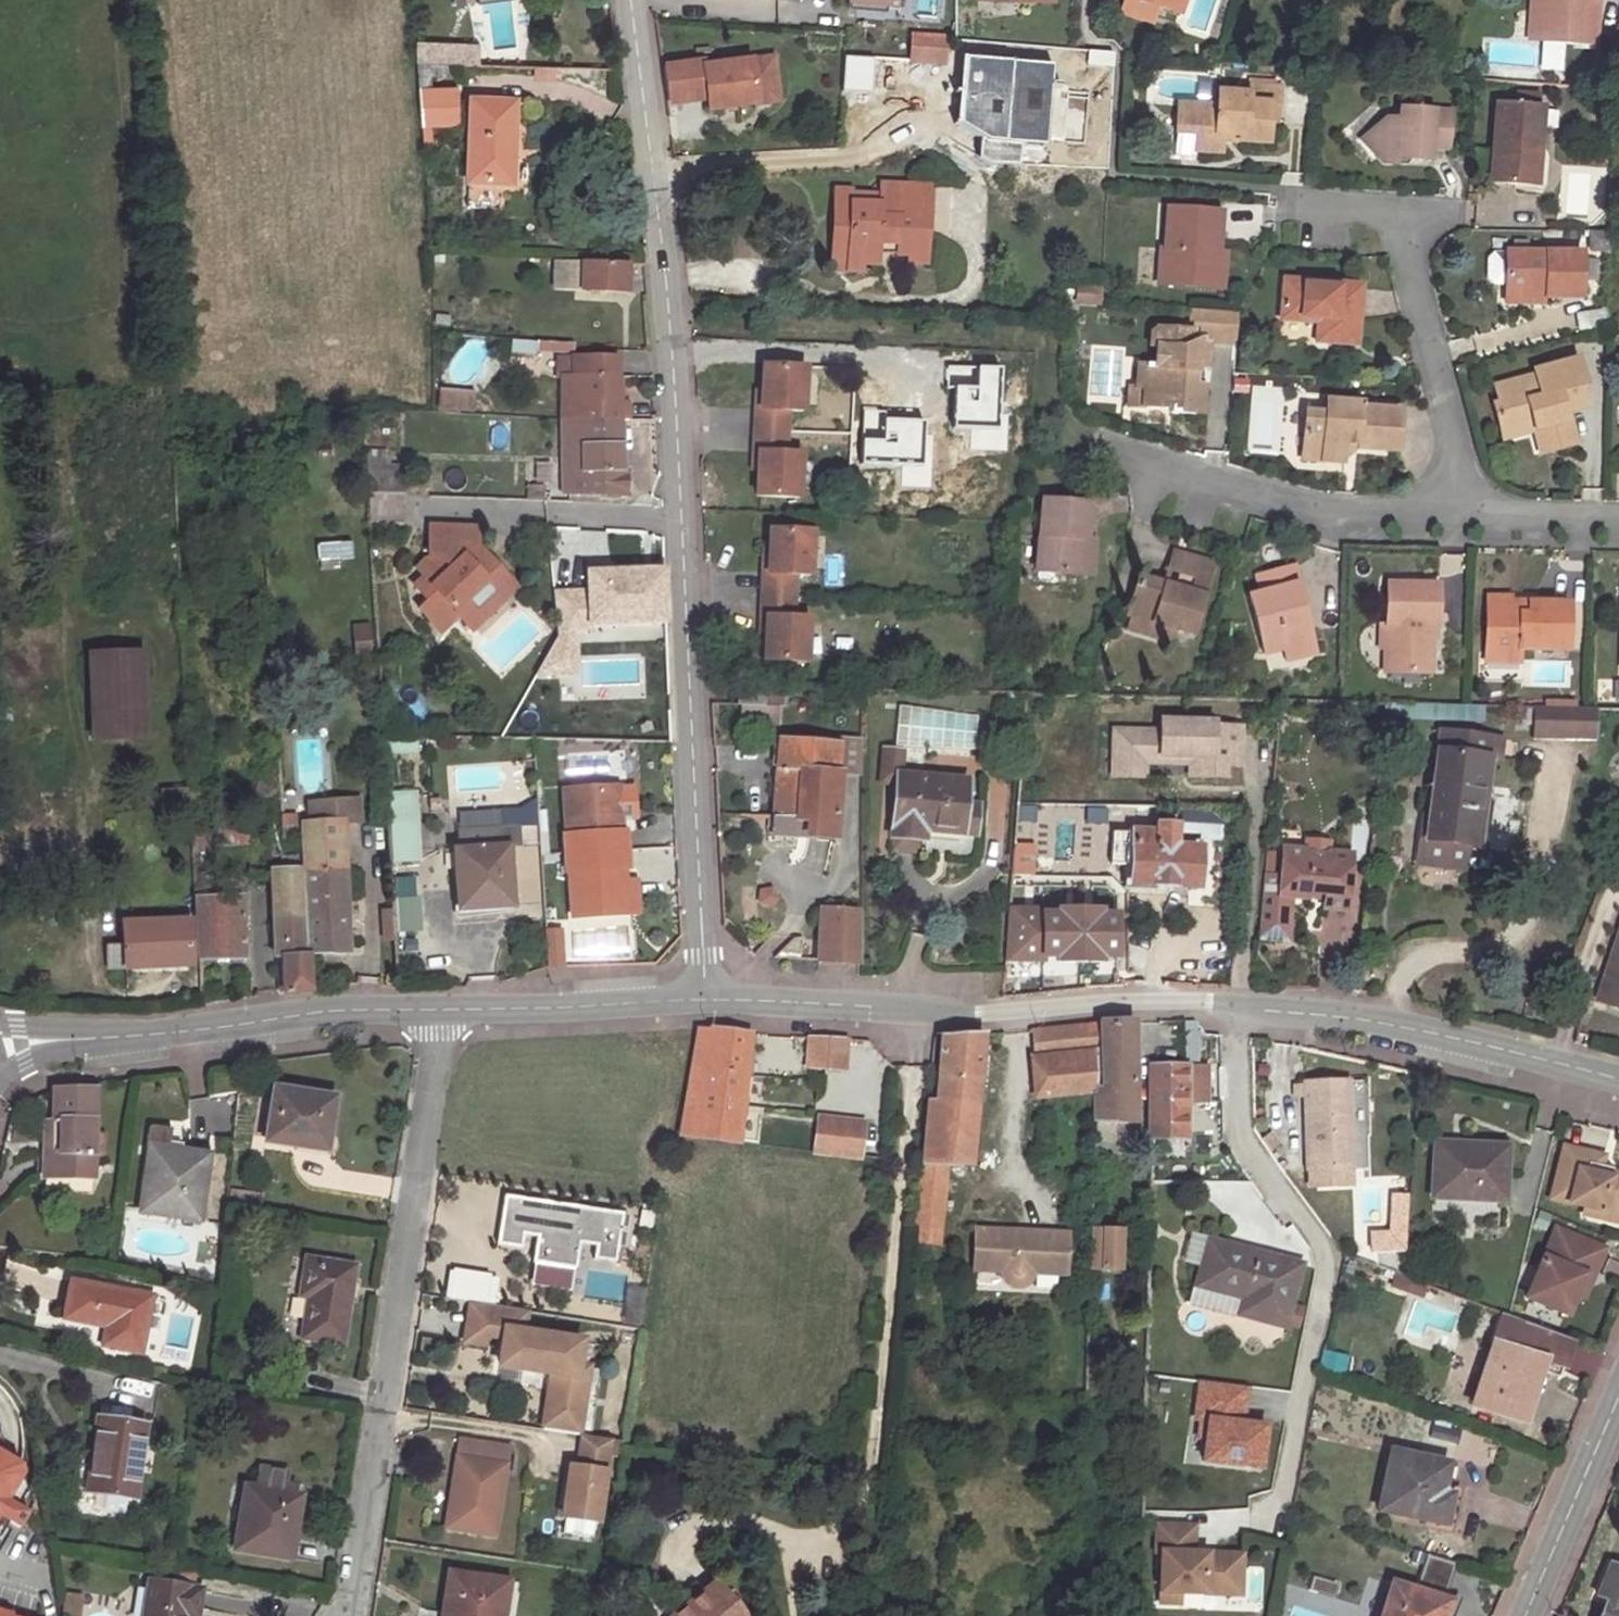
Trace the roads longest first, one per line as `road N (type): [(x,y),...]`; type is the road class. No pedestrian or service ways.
road 1 (residential): [(630,0),(661,223),(709,998)]
road 2 (residential): [(709,998),(976,1014),(1104,1002),(1235,1007),(1381,1021),(1618,1079)]
road 3 (residential): [(346,1615),(439,1010)]
road 4 (residential): [(1288,197),(1402,211),(1473,516)]
road 5 (residential): [(1089,442),(1324,514),(1473,516)]
road 6 (residential): [(439,1010),(323,1011),(124,1036)]
road 7 (residential): [(709,998),(439,1010)]
road 8 (tertiary): [(1526,1615),(1618,1398)]
road 9 (residential): [(1473,516),(1618,519)]
road 10 (residential): [(0,1076),(124,1036)]
road 11 (residential): [(124,1036),(0,1026)]

